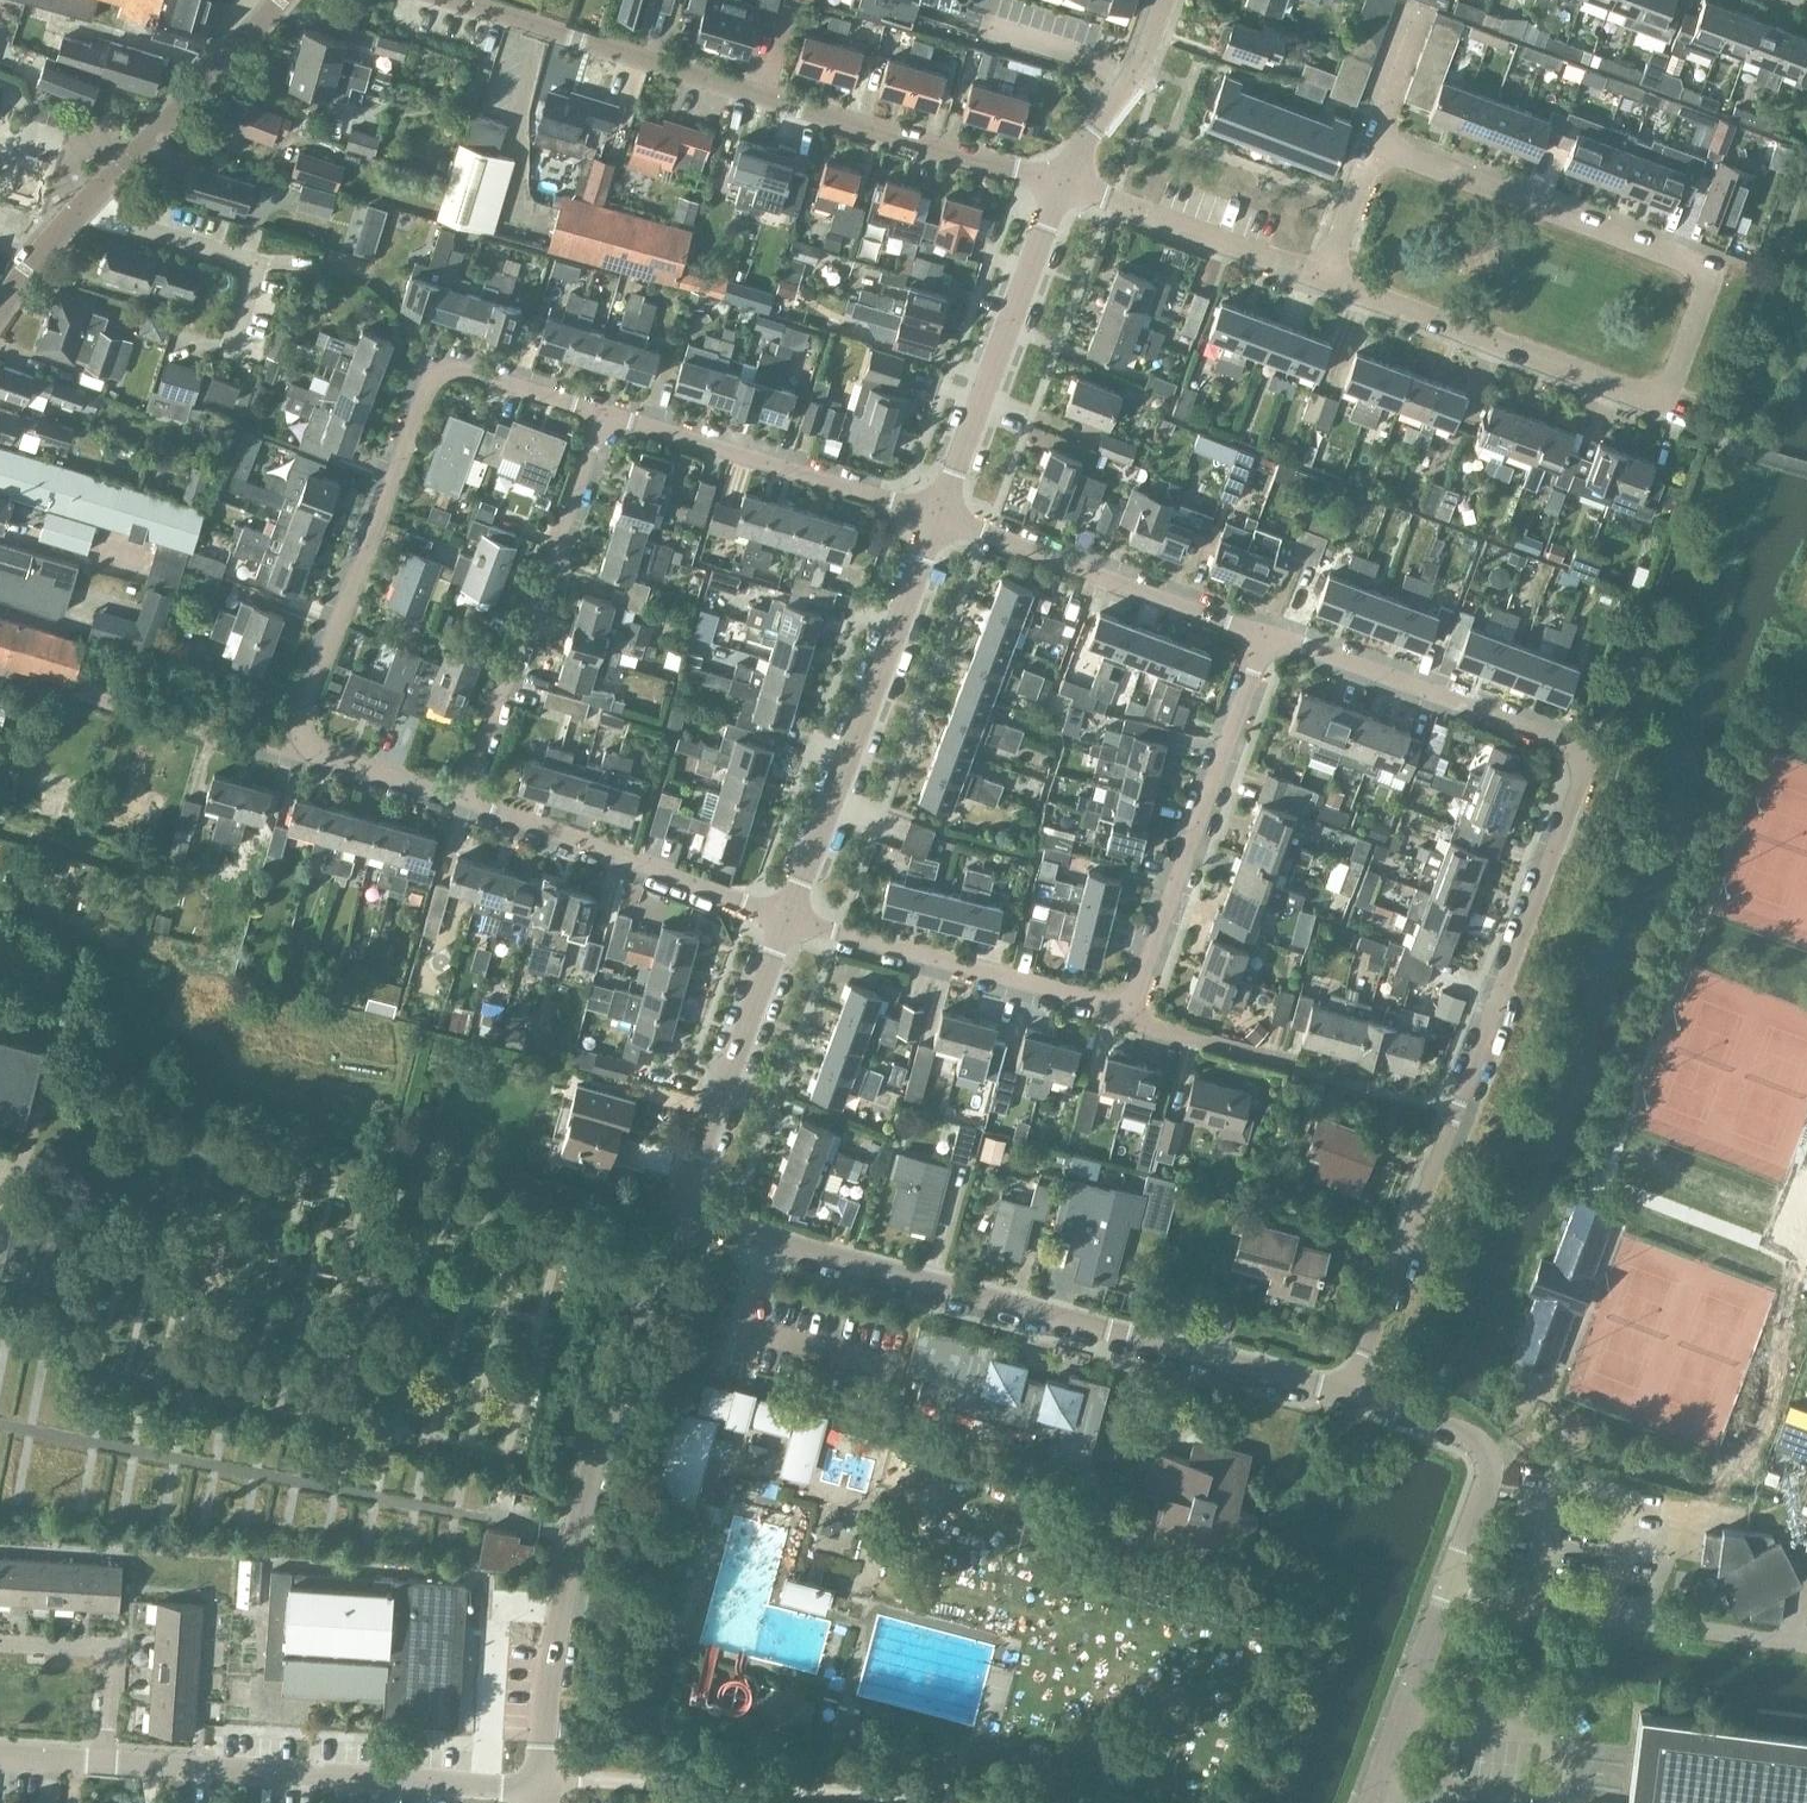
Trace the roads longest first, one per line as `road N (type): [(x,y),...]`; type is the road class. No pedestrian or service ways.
road 1 (residential): [(1350,1393),(1583,774),(1584,754),(1571,742),(1263,634)]
road 2 (residential): [(1328,279),(1656,402),(1667,394),(1708,288),(1703,271),(1372,146)]
road 3 (residential): [(604,414),(460,369),(441,371),(390,484),(296,752),(461,796)]
road 4 (residential): [(1350,1393),(677,1213)]
road 5 (residential): [(1061,182),(452,0)]
road 6 (residential): [(541,1786),(547,1678),(567,1564),(622,1356),(677,1213)]
road 7 (residential): [(1372,1802),(1487,1459),(1467,1435),(1350,1393)]
road 8 (residential): [(541,1786),(105,1760)]
road 9 (residential): [(786,919),(938,515)]
road 10 (tertiary): [(0,311),(29,268),(275,0)]
road 11 (residential): [(604,414),(461,796)]
road 12 (residential): [(1127,1010),(1263,634)]
road 13 (residential): [(938,515),(1061,182)]
road 14 (residential): [(786,919),(1127,1010)]
road 15 (residential): [(938,515),(604,414)]
road 16 (residential): [(461,796),(786,919)]
road 17 (residential): [(1263,634),(938,515)]
road 18 (residential): [(677,1213),(786,919)]
road 19 (residential): [(1328,279),(1061,182)]
road 20 (residential): [(105,1760),(110,1653),(0,1646)]
road 21 (residential): [(1061,182),(1145,56),(1164,0)]
road 22 (residential): [(1127,1010),(1279,1061)]
road 23 (residential): [(1372,146),(1328,279)]

